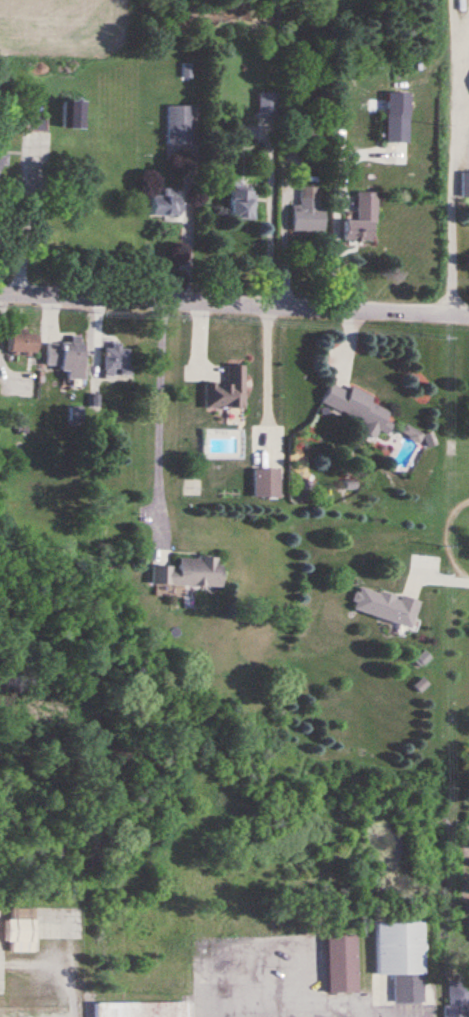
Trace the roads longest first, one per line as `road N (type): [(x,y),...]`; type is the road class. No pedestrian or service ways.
road 1 (tertiary): [(468,316),(0,291)]

